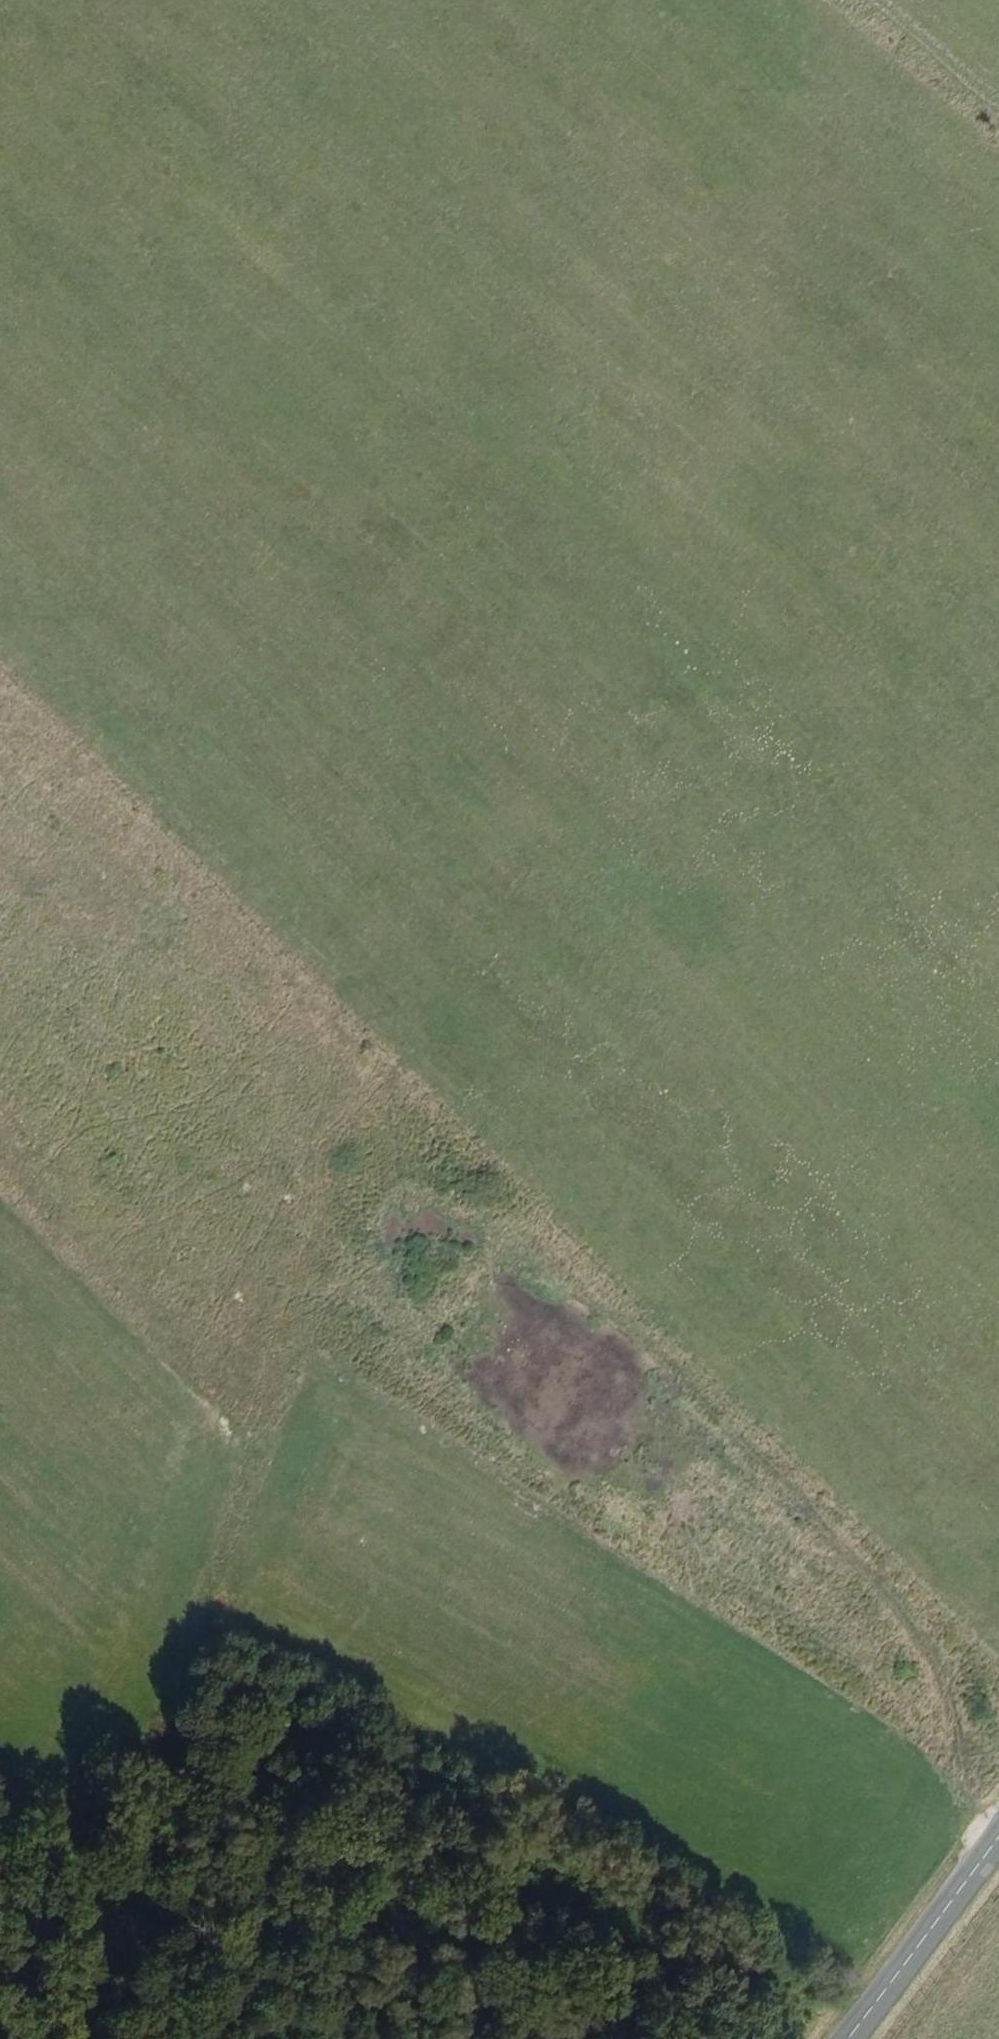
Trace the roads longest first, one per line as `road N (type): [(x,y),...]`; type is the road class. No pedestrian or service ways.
road 1 (tertiary): [(998,1829),(843,2038)]
road 2 (track): [(0,1892),(151,1769)]

